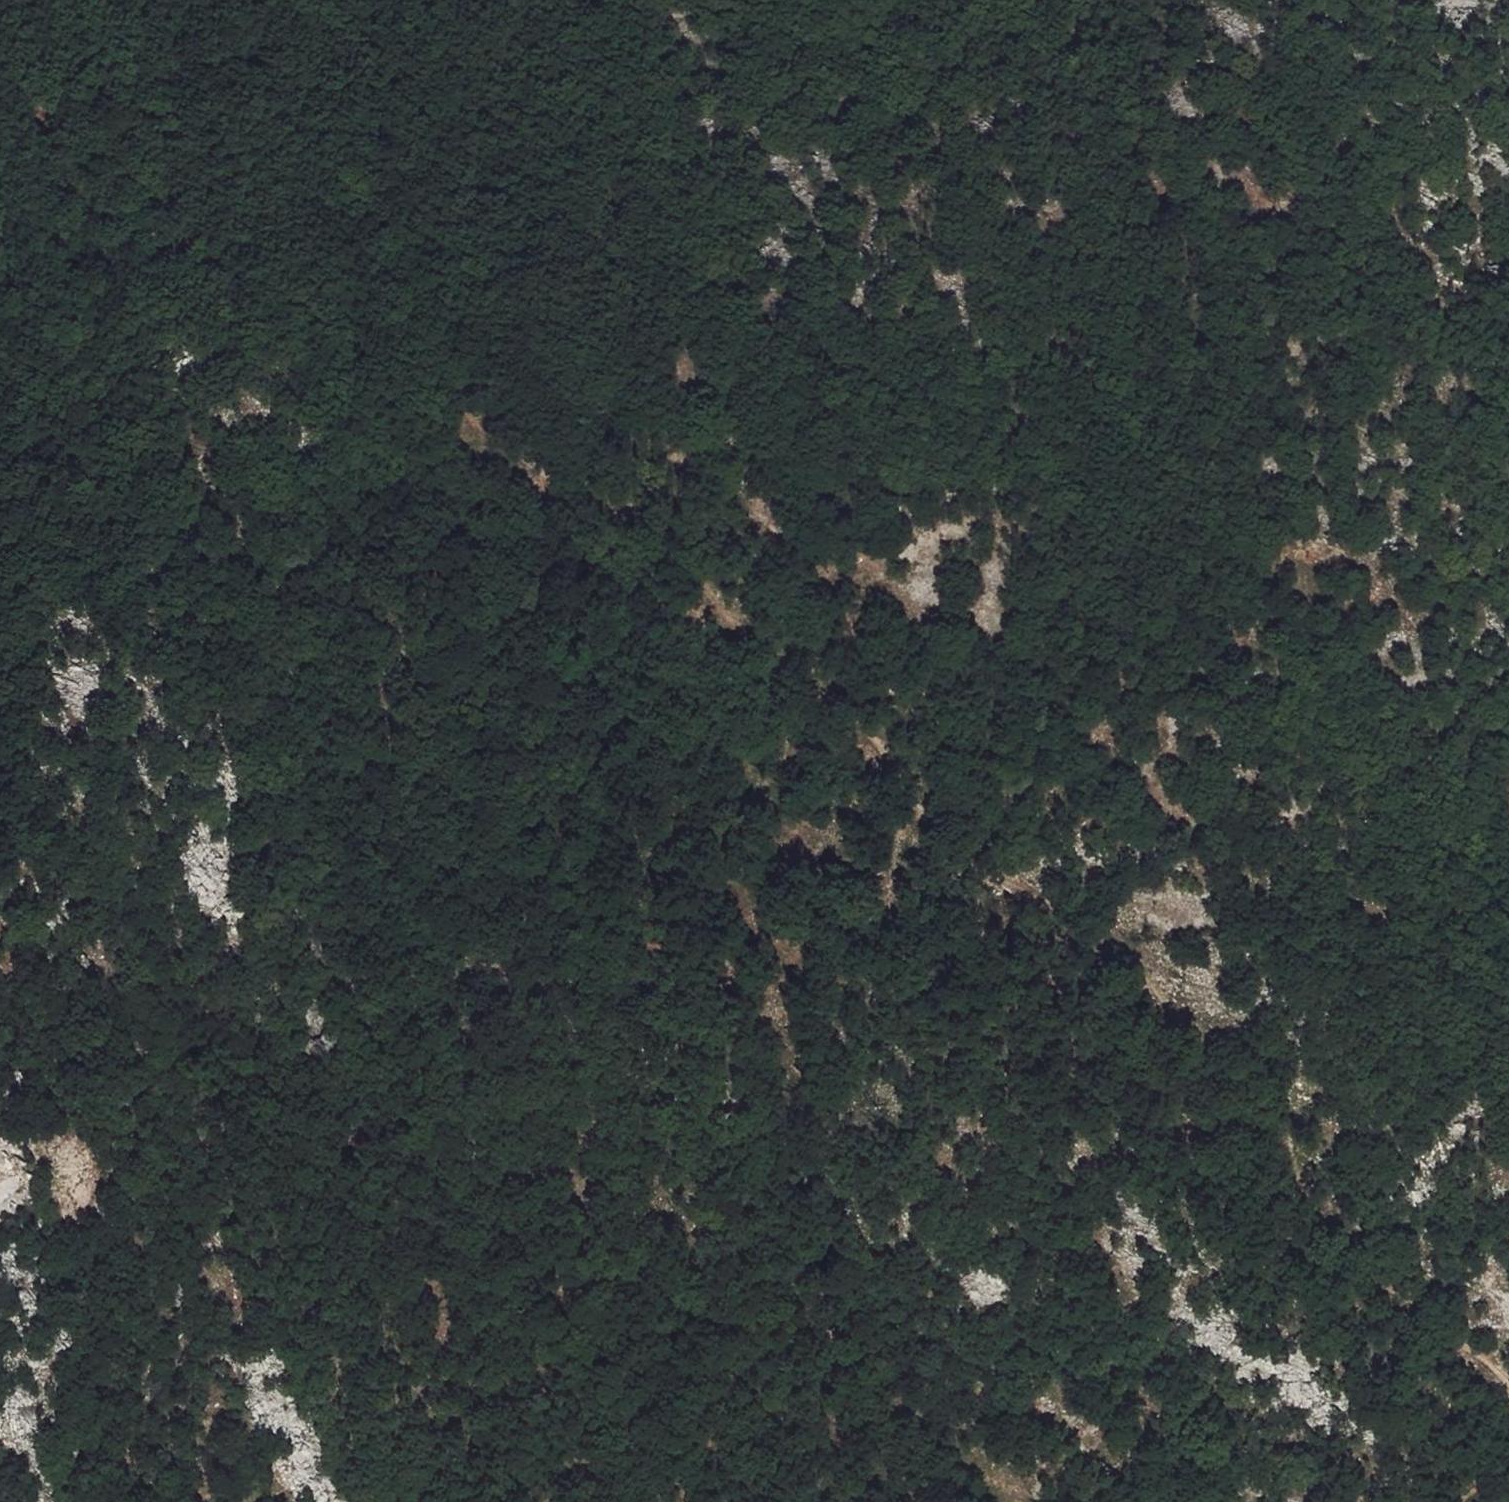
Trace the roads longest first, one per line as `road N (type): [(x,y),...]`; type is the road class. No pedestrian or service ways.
road 1 (track): [(63,146),(209,252),(442,377),(511,432),(524,458),(617,493),(689,549),(835,691),(916,796),(937,841),(1185,992),(1278,1108),(1296,1160),(1312,1167),(1312,1183),(1361,1222),(1361,1247),(1508,1370)]

